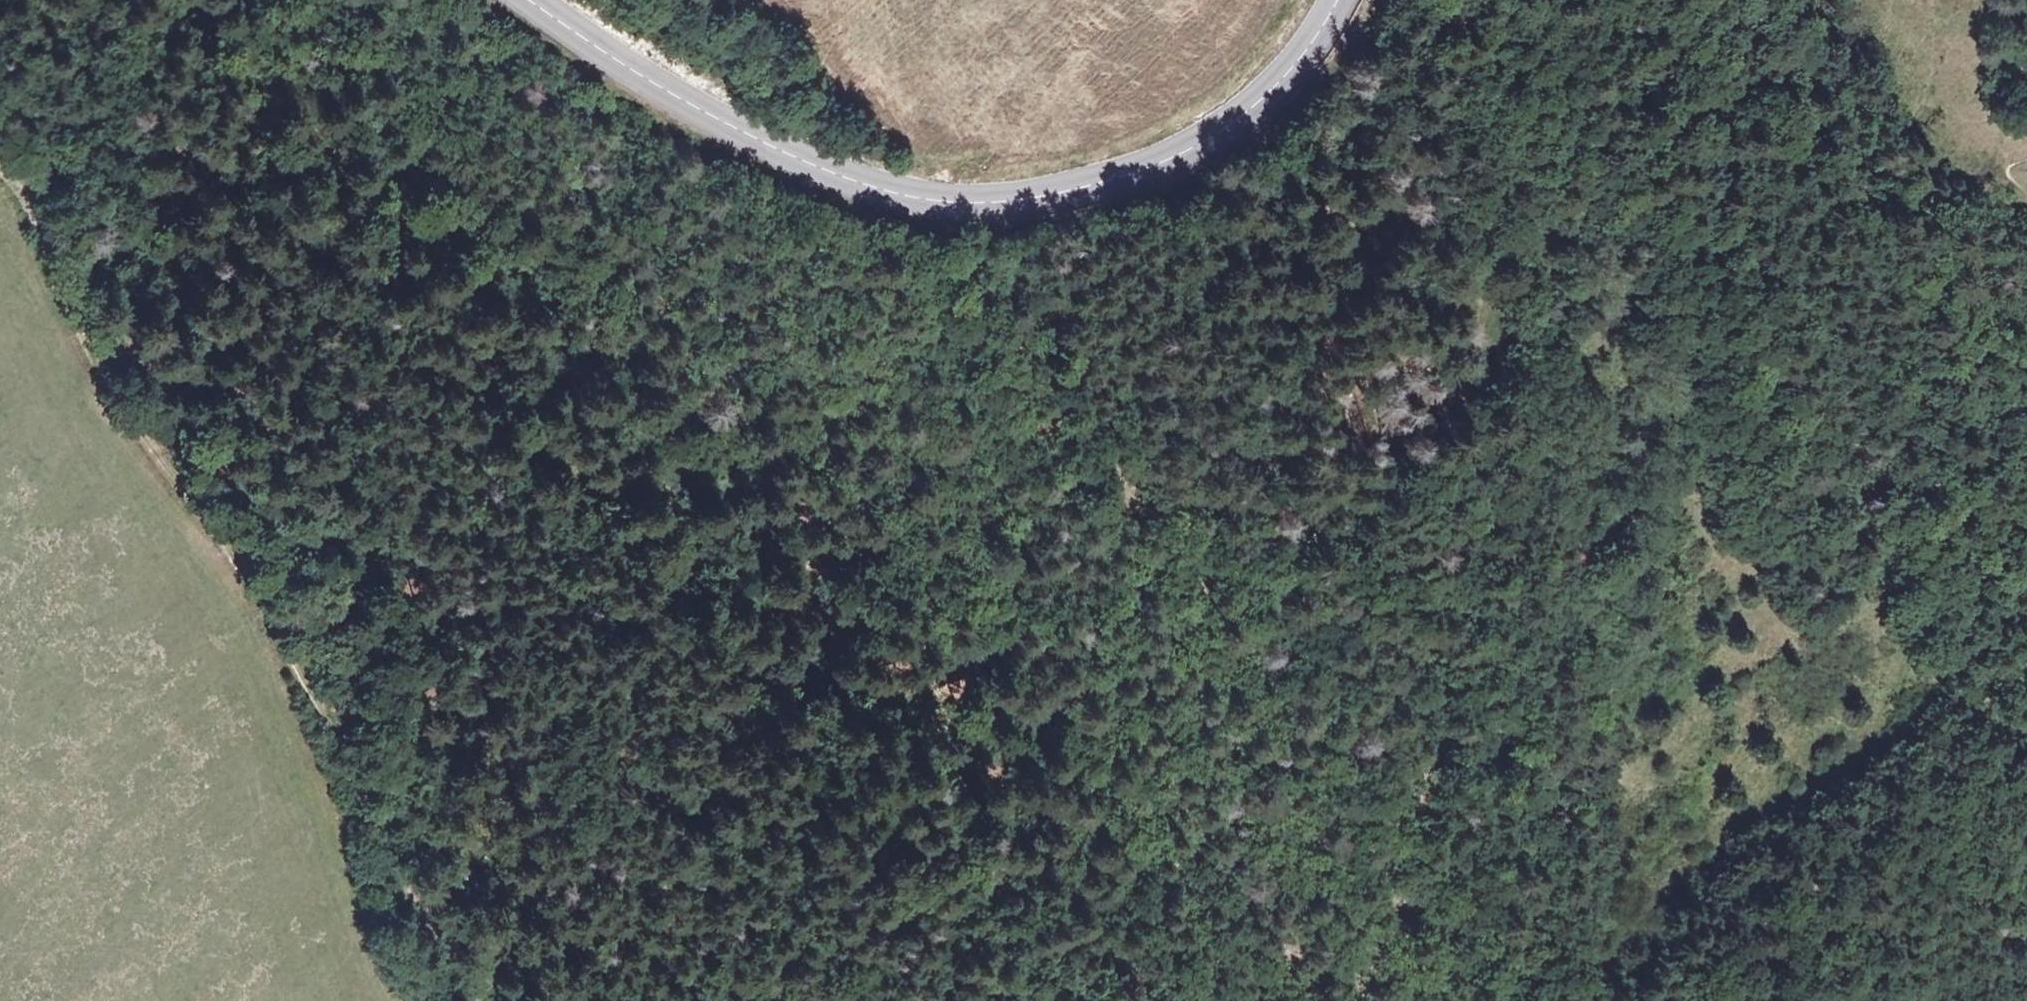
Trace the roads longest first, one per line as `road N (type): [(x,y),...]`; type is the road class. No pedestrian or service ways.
road 1 (tertiary): [(1342,0),(1286,79),(1228,130),(1137,174),(995,201),(855,182),(747,138),(597,51),(526,0)]
road 2 (track): [(0,177),(28,212),(70,314),(118,401),(302,671),(373,942),(418,1000)]
road 3 (track): [(1945,231),(1938,660),(1950,686),(1976,688),(2000,675),(2026,638)]

